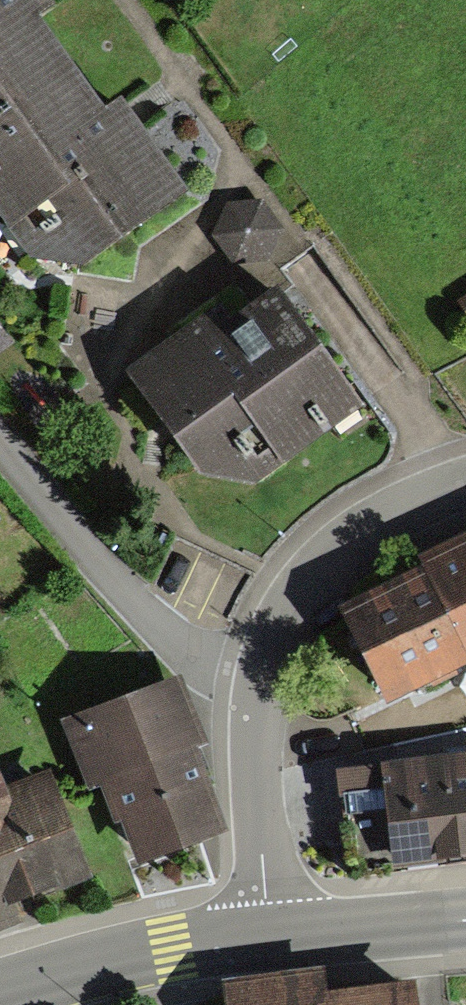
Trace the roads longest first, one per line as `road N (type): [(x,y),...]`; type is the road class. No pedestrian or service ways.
road 1 (residential): [(0,447),(145,615),(263,674)]
road 2 (residential): [(263,674),(276,624),(311,575),(393,518),(465,488)]
road 3 (tertiary): [(0,995),(172,947),(269,935)]
road 4 (residential): [(269,935),(258,788),(263,674)]
road 5 (tertiary): [(269,935),(465,917)]

